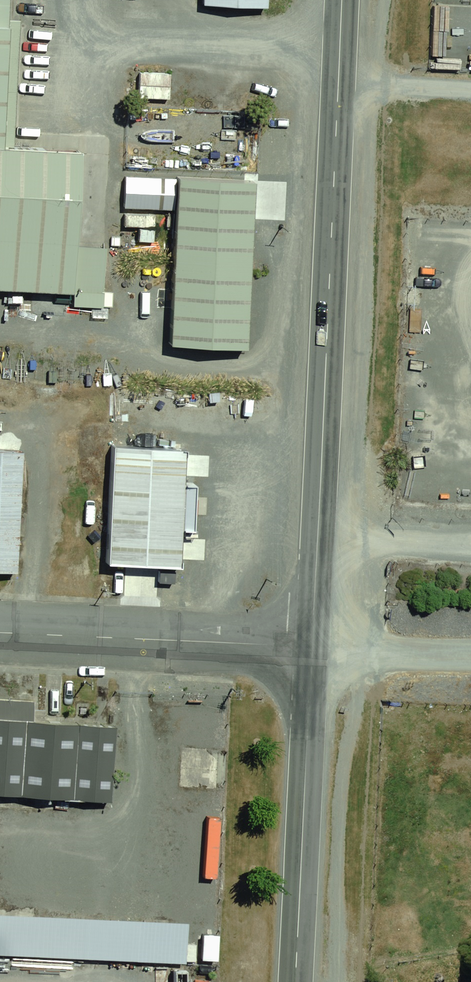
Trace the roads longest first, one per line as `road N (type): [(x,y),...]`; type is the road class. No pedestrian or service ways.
road 1 (secondary): [(314,647),(341,0)]
road 2 (secondary): [(296,981),(314,647)]
road 3 (residential): [(0,633),(314,647)]

